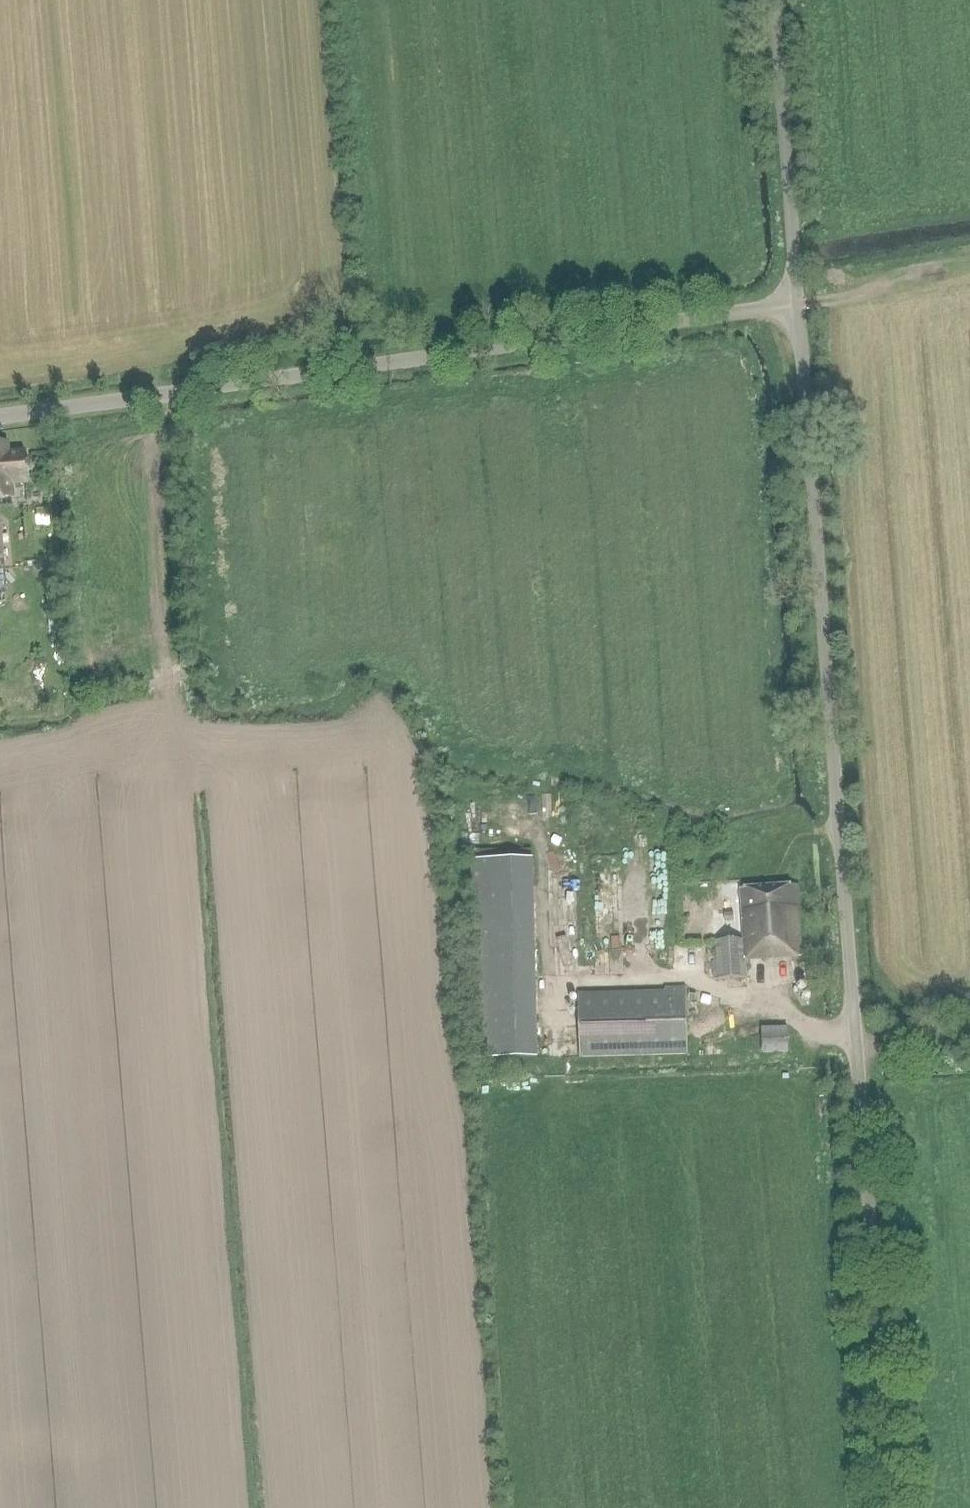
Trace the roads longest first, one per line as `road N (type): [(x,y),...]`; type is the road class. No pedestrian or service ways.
road 1 (unclassified): [(894,1507),(798,306)]
road 2 (unclassified): [(0,421),(798,306)]
road 3 (unclassified): [(798,306),(773,0)]

